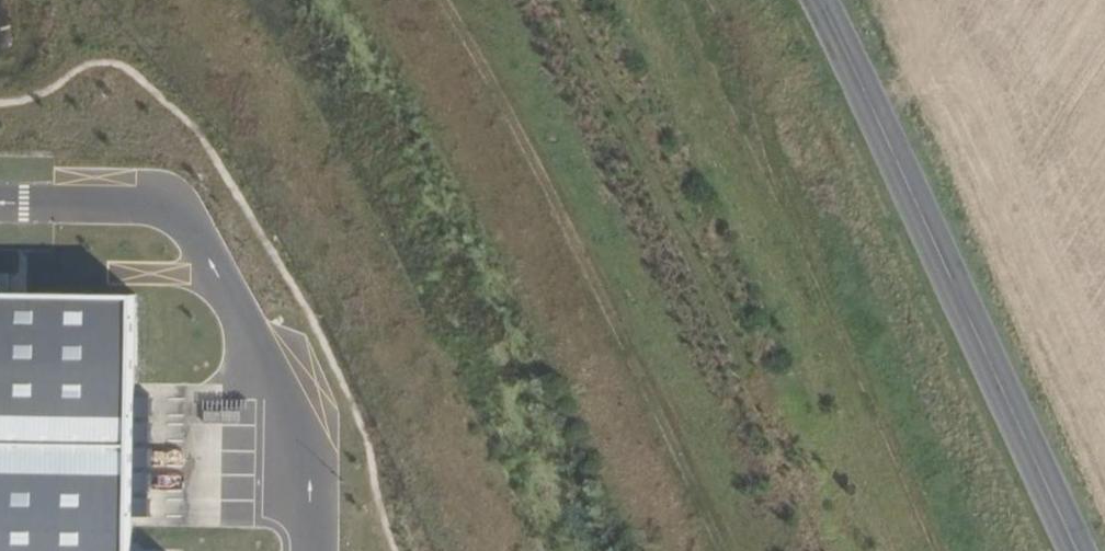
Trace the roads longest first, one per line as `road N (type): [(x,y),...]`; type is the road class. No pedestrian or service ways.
road 1 (primary): [(1077,550),(819,0)]

